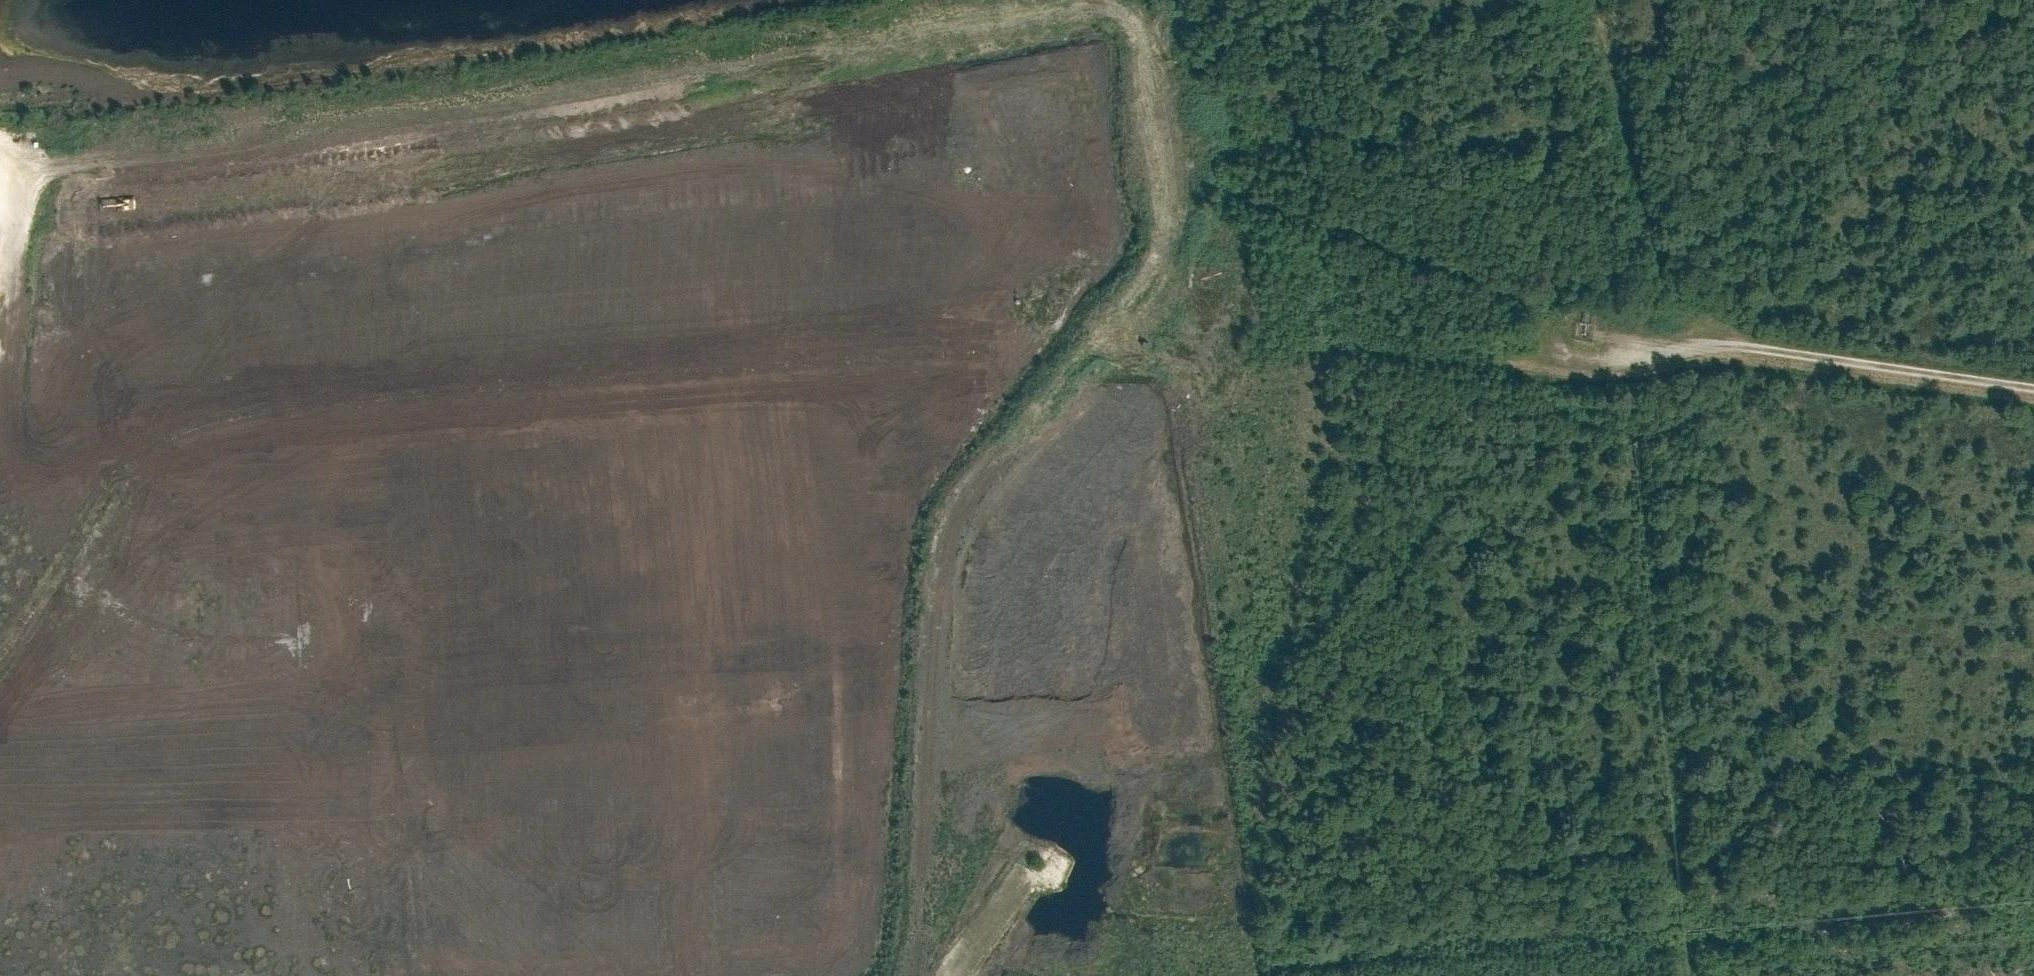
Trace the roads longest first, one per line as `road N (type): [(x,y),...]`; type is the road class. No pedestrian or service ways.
road 1 (track): [(2033,390),(1716,339),(1624,350),(1572,338)]
road 2 (track): [(951,975),(1034,838)]

